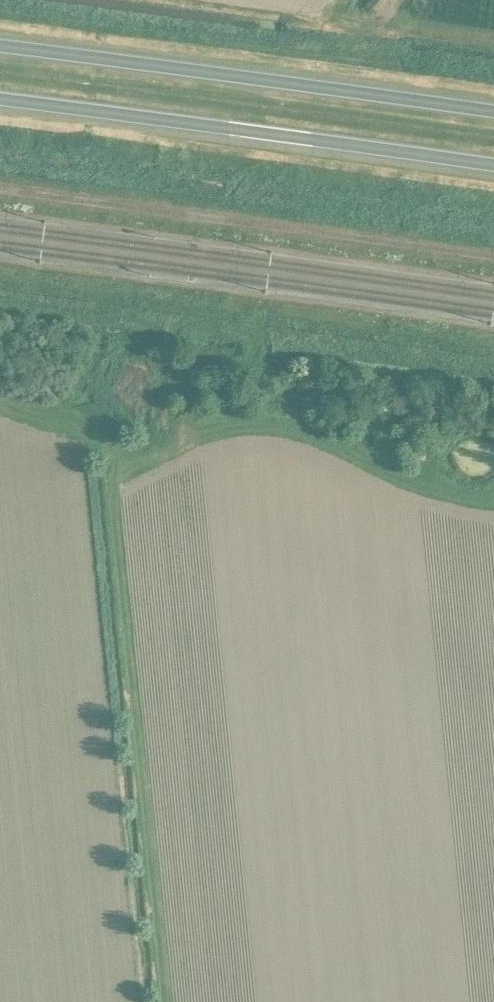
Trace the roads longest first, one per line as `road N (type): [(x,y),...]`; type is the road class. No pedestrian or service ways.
road 1 (track): [(0,190),(493,257)]
road 2 (trunk): [(493,112),(0,46)]
road 3 (trunk): [(0,99),(493,164)]

